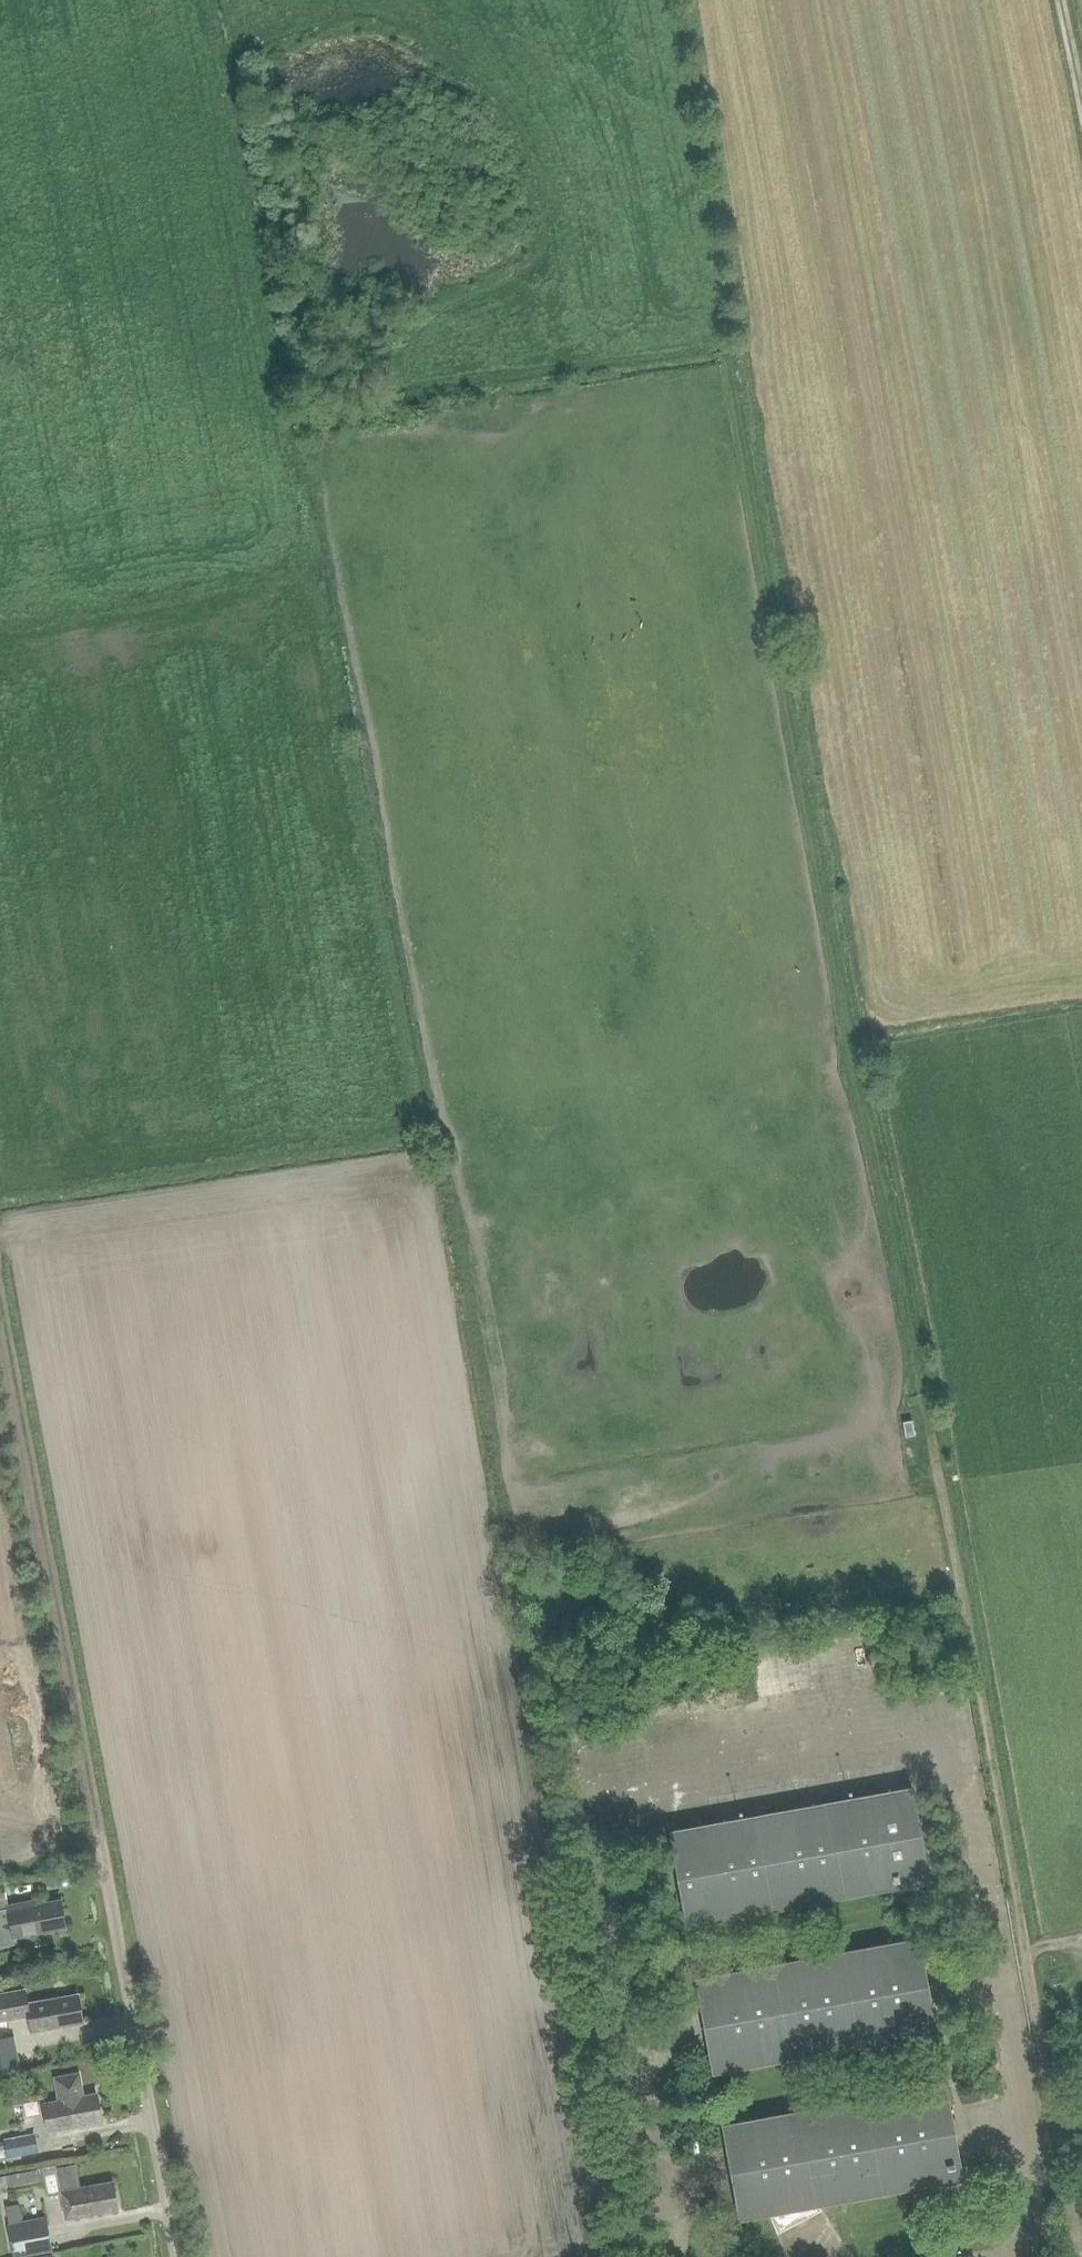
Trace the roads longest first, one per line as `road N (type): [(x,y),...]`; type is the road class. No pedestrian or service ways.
road 1 (track): [(1081,2254),(730,365)]
road 2 (track): [(96,1823),(0,1312)]
road 3 (unclassified): [(176,2256),(96,1823)]
road 4 (track): [(1081,165),(1051,0)]

